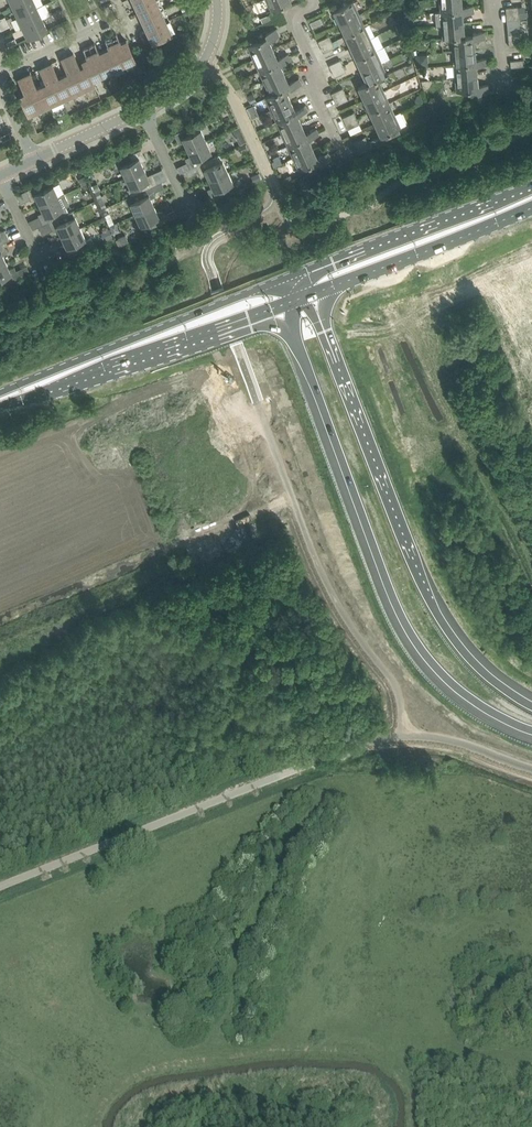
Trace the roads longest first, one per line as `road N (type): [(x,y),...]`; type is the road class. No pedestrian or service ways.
road 1 (motorway): [(285,304),(410,622),(459,685),(531,727)]
road 2 (motorway): [(531,700),(463,644),(426,584),(312,294)]
road 3 (unclassified): [(0,888),(356,748),(408,736)]
road 4 (unclassified): [(266,421),(328,580),(401,689),(408,736)]
road 5 (primary): [(288,277),(0,393)]
road 6 (primary): [(0,405),(285,304)]
road 7 (primary): [(531,185),(288,277)]
road 8 (primary): [(312,294),(531,207)]
road 9 (residential): [(339,140),(314,92),(315,66),(294,16),(315,0)]
road 10 (unclassified): [(144,108),(183,88),(202,65),(217,30),(217,0)]
road 11 (unclassified): [(531,765),(462,740),(408,736)]
road 12 (unclassified): [(34,160),(144,108)]

